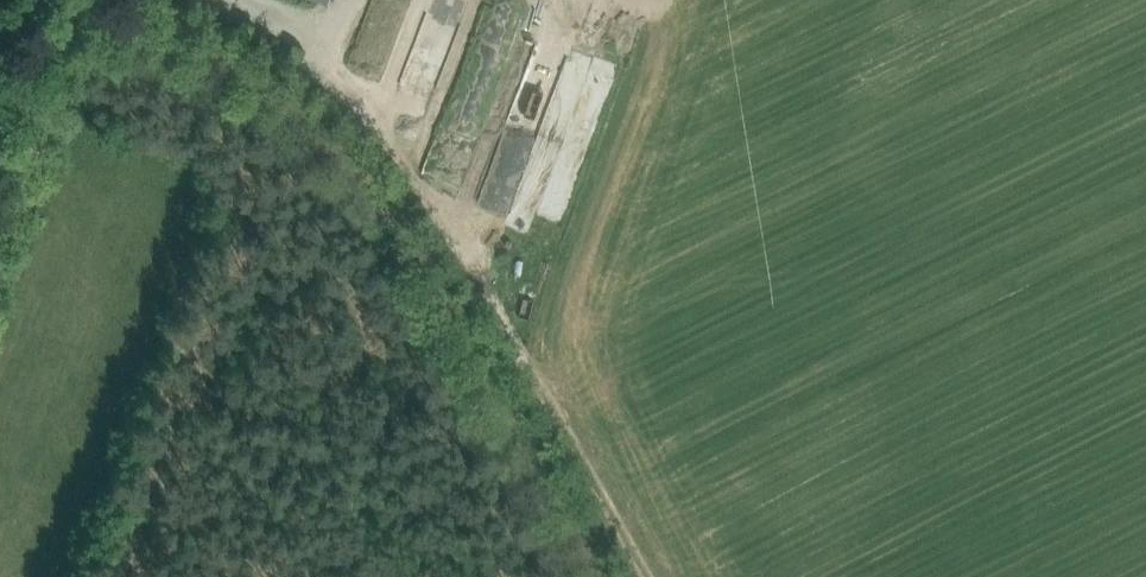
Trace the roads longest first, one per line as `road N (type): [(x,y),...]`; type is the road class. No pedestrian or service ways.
road 1 (unclassified): [(0,256),(92,0)]

